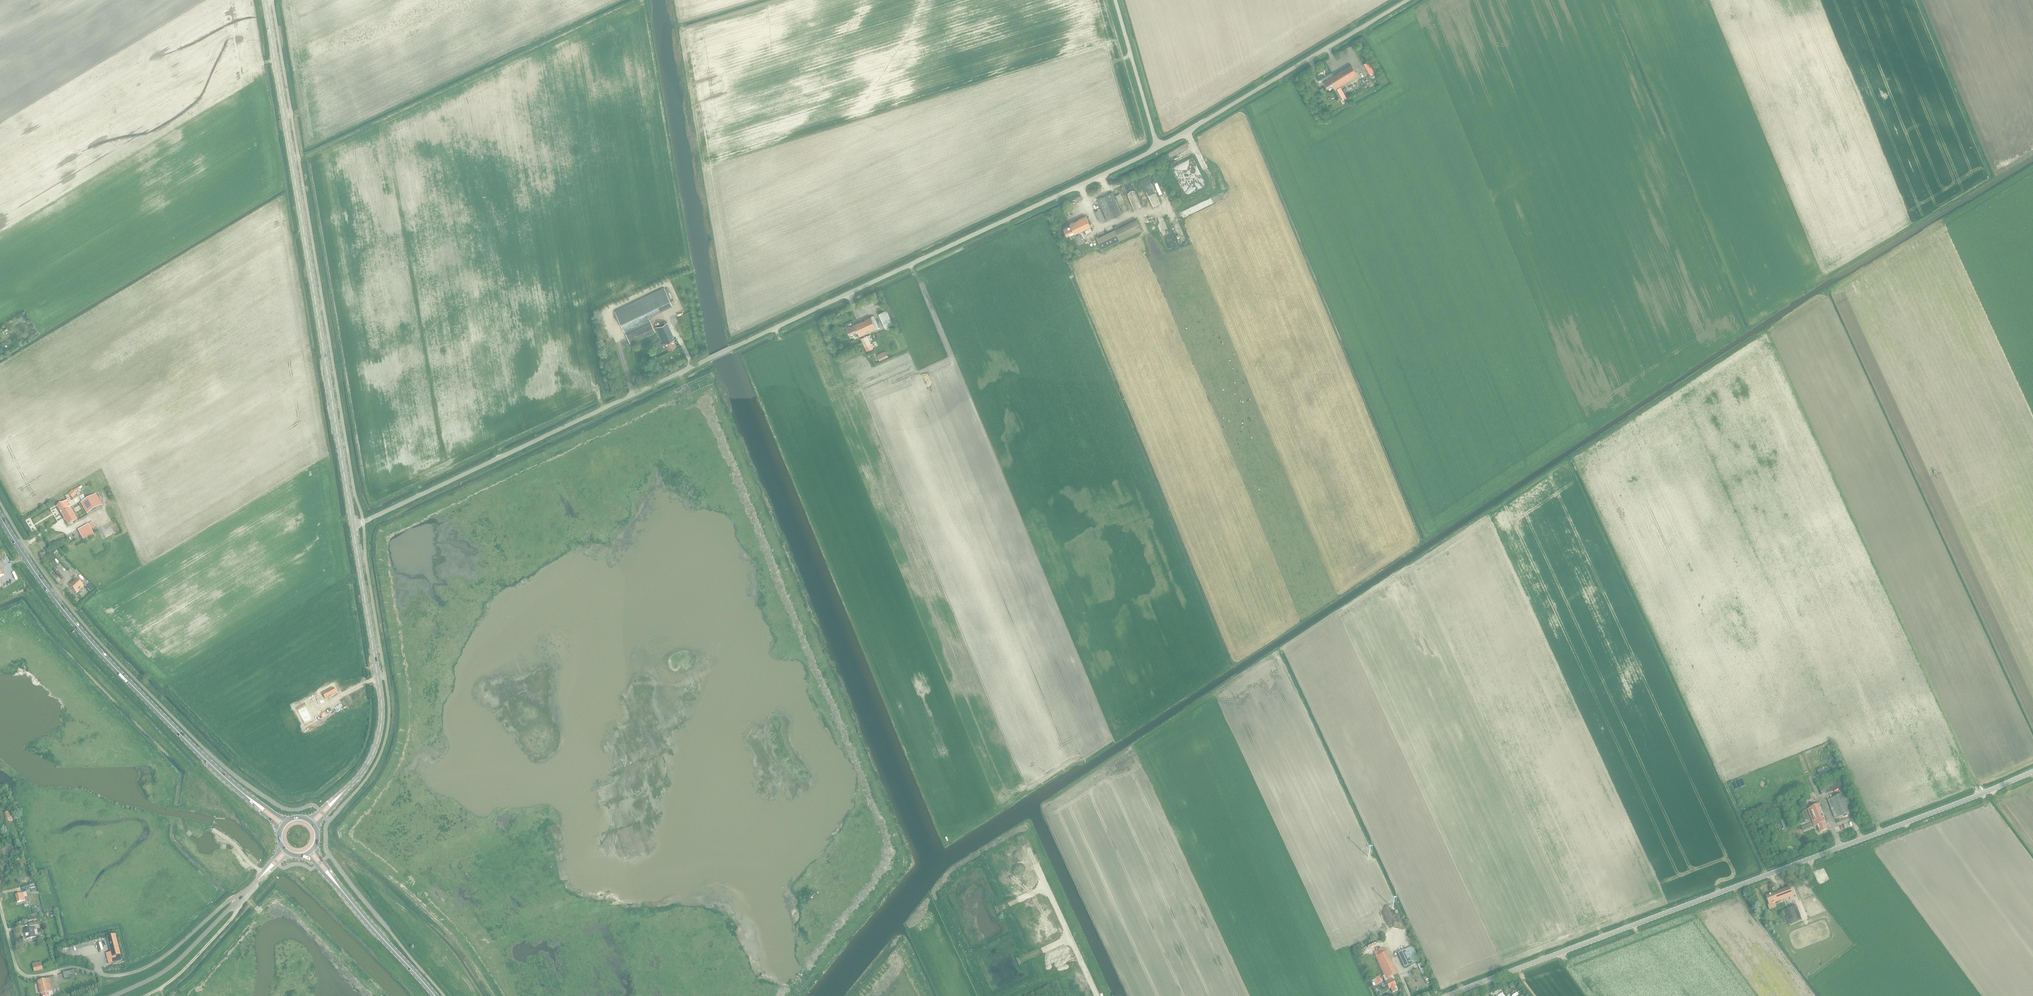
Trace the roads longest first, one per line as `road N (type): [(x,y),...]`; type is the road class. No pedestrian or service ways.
road 1 (unclassified): [(352,525),(1157,147)]
road 2 (tertiary): [(1447,995),(2032,769)]
road 3 (tertiary): [(352,525),(265,0)]
road 4 (primary): [(255,802),(106,660),(0,518)]
road 5 (residential): [(0,909),(23,974),(71,967),(112,976),(167,953),(242,895)]
road 6 (unclassified): [(1157,147),(1407,0)]
road 7 (tertiary): [(337,798),(363,769),(380,725),(352,525)]
road 8 (unclassified): [(112,995),(172,965),(242,895)]
road 9 (unclassified): [(1157,147),(1116,0)]
road 10 (primary): [(434,995),(334,880)]

